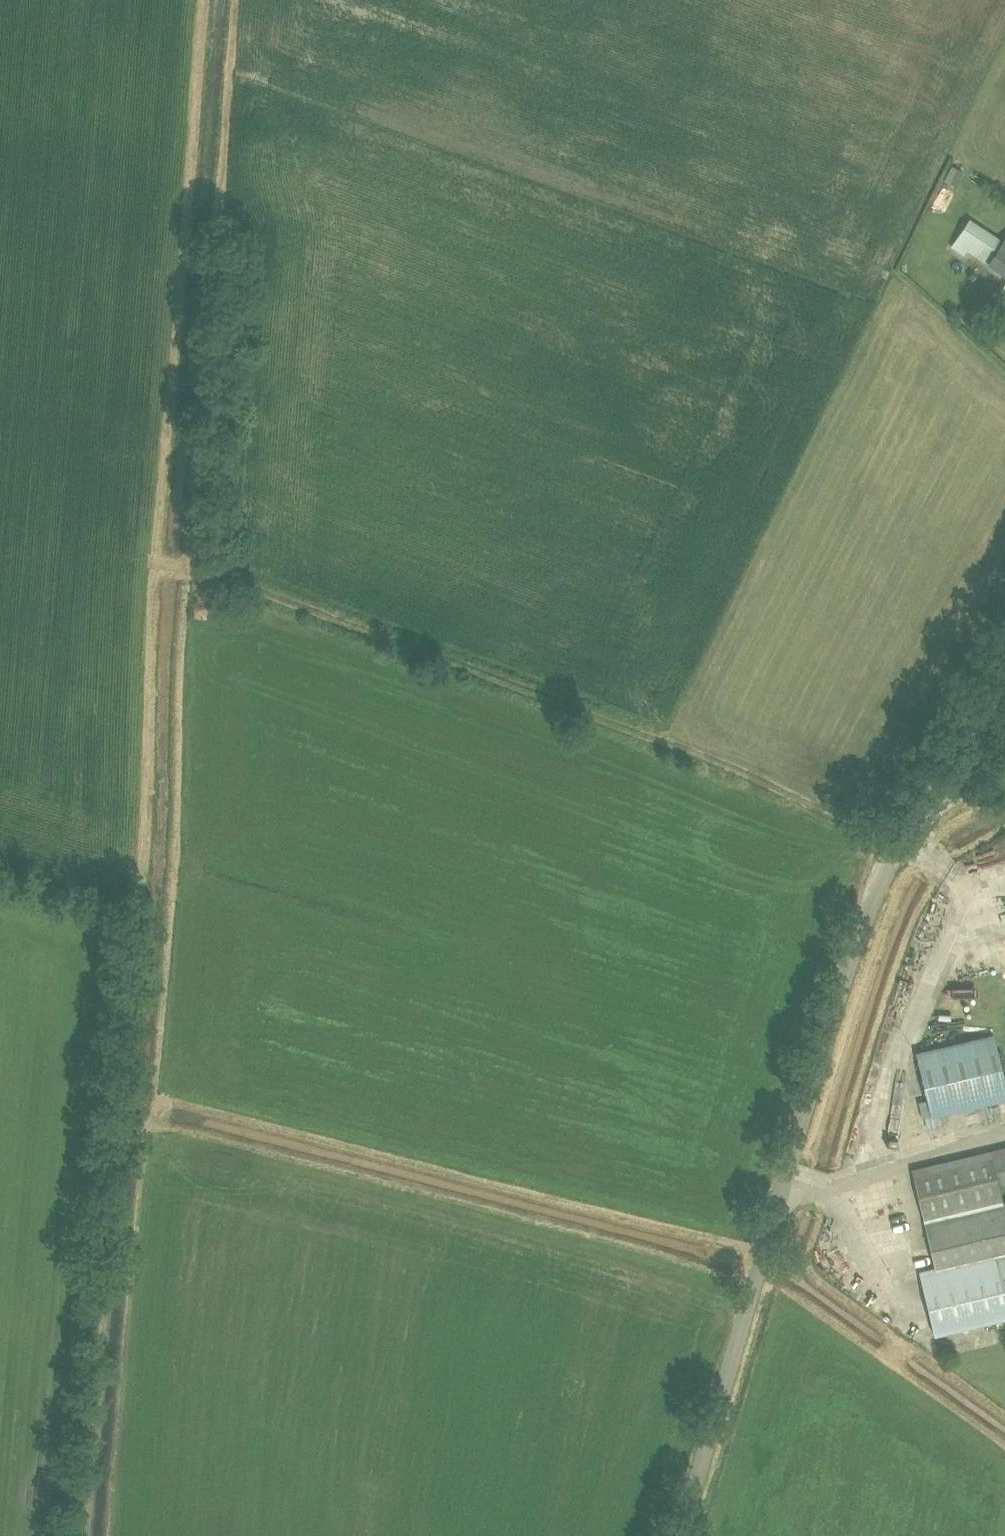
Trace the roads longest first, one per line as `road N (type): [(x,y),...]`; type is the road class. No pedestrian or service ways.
road 1 (unclassified): [(674,1535),(872,932),(912,838),(1004,686)]

